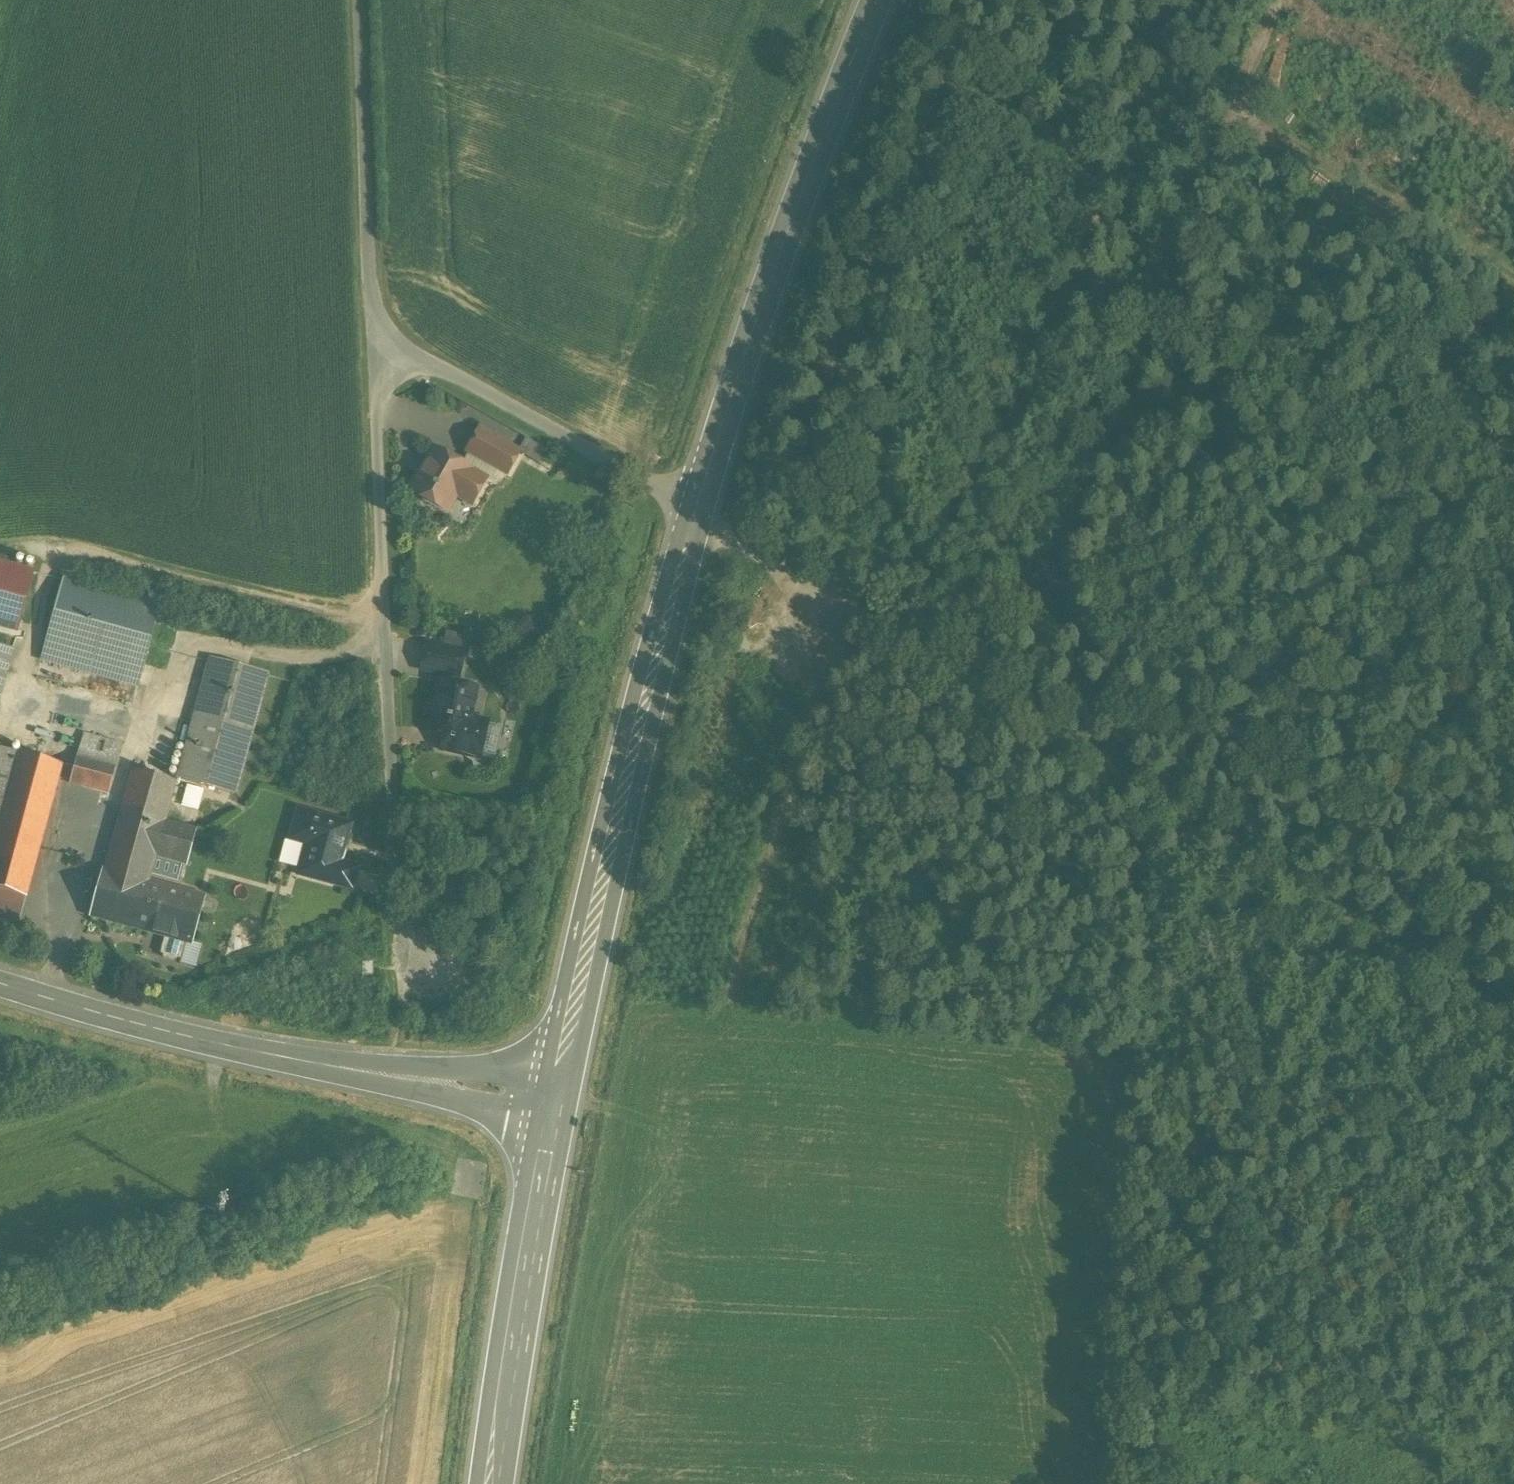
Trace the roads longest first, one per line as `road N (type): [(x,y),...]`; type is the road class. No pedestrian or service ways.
road 1 (track): [(1513,1005),(764,538),(695,513)]
road 2 (unclassified): [(375,324),(400,963)]
road 3 (secondary): [(695,513),(632,745),(554,1104)]
road 4 (secondary): [(0,983),(250,1052),(554,1104)]
road 5 (secondary): [(877,0),(793,218),(695,513)]
road 6 (secondary): [(554,1104),(491,1483)]
road 7 (unclassified): [(695,513),(421,360),(375,324)]
road 8 (unclassified): [(375,324),(362,0)]

